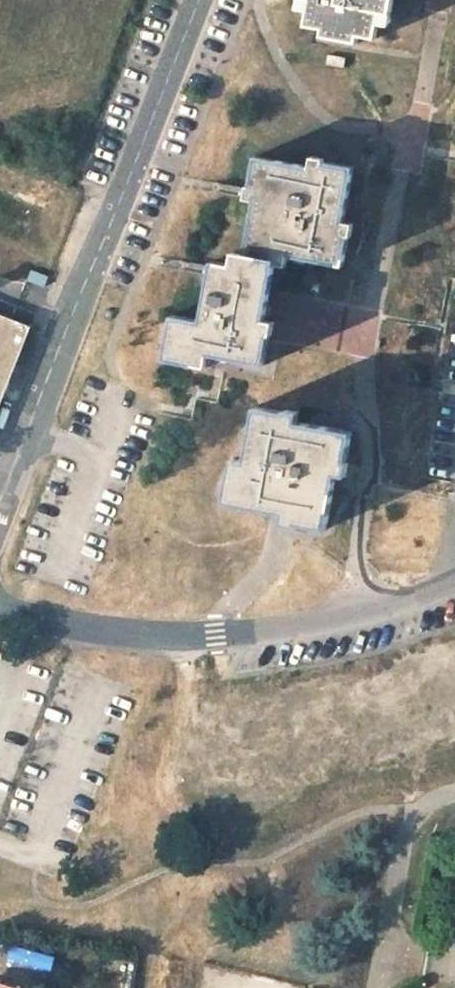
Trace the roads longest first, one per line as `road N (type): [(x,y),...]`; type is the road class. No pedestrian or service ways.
road 1 (unclassified): [(199,0),(0,510)]
road 2 (residential): [(454,580),(343,615),(217,634),(50,620),(0,606)]

